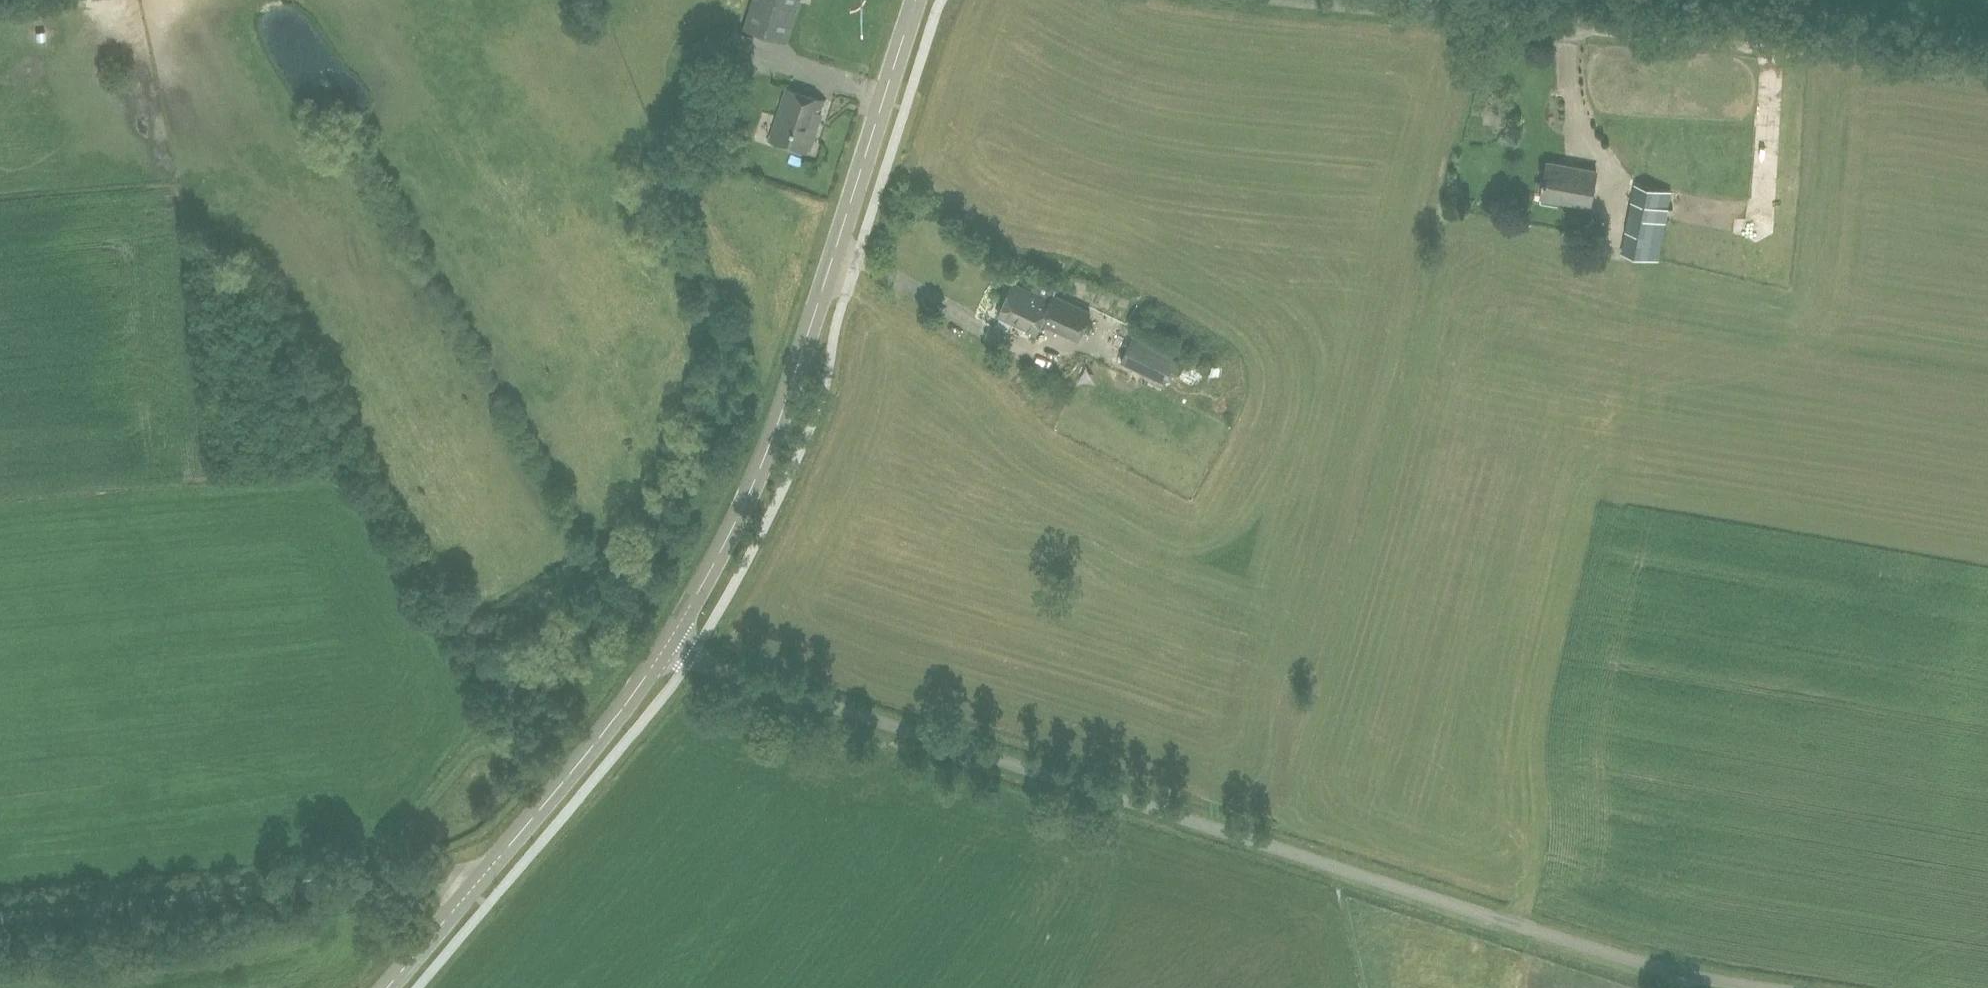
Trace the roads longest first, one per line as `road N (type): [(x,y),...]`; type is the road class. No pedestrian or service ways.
road 1 (unclassified): [(1761,987),(1518,926),(721,672),(666,645)]
road 2 (tertiary): [(915,0),(771,442),(666,645)]
road 3 (unclassified): [(0,919),(413,877),(476,885)]
road 4 (tertiary): [(666,645),(476,885)]
road 5 (tertiary): [(476,885),(387,987)]

